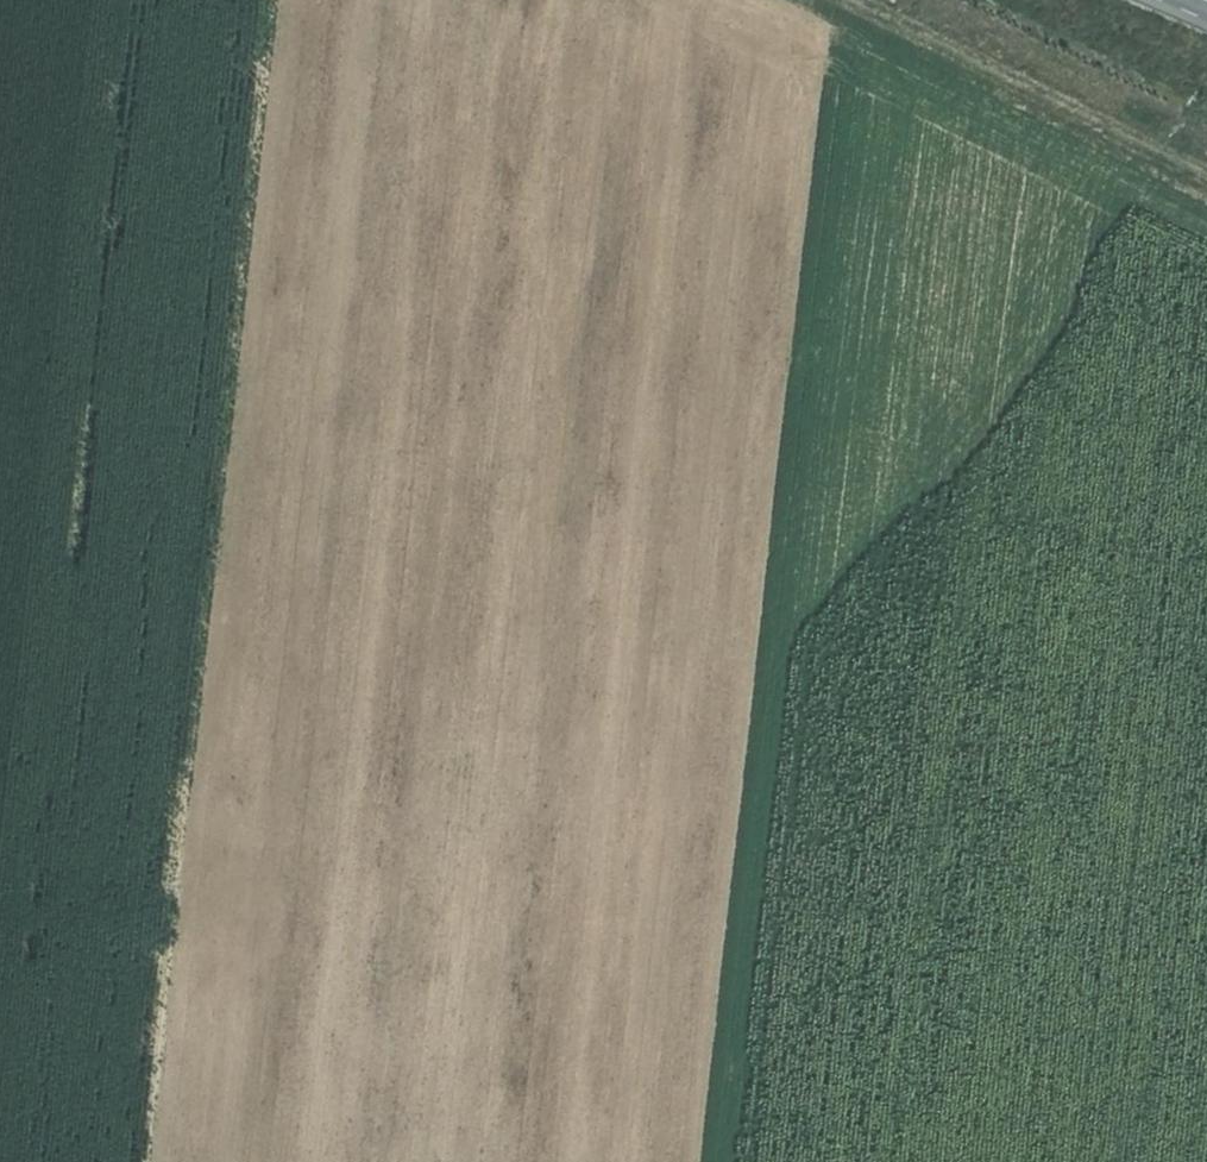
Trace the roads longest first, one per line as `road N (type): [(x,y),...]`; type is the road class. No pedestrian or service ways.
road 1 (track): [(856,0),(1206,174)]

